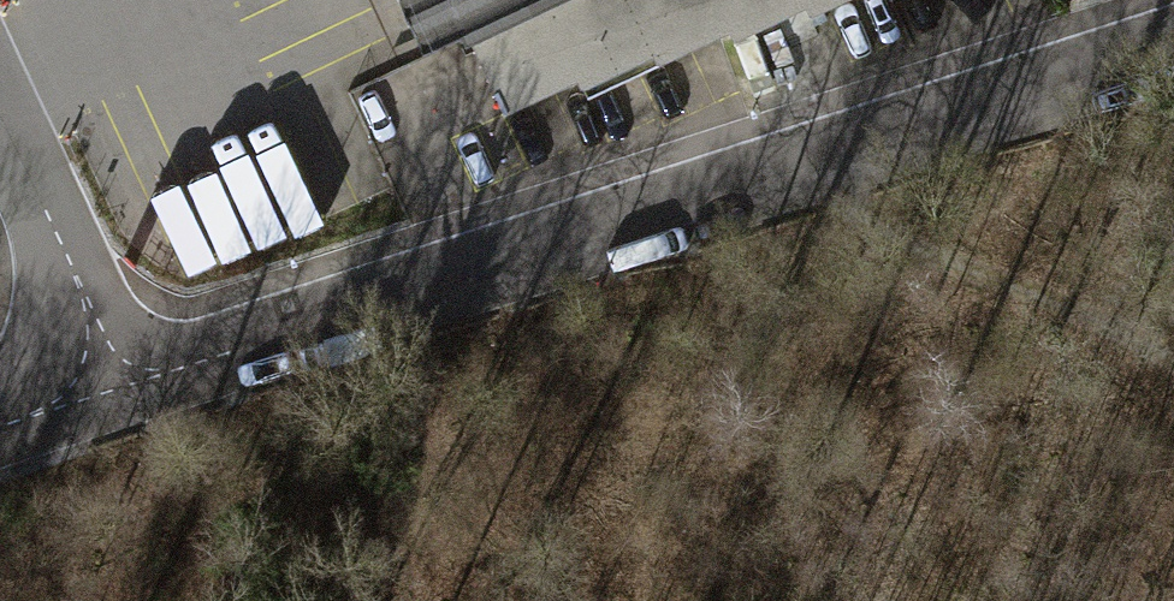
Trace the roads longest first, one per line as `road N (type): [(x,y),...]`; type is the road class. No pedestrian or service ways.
road 1 (unclassified): [(1173,50),(735,199),(123,385)]
road 2 (track): [(1173,361),(1024,270),(735,199)]
road 3 (residential): [(0,118),(123,385)]
road 4 (unclassified): [(123,385),(0,426)]

